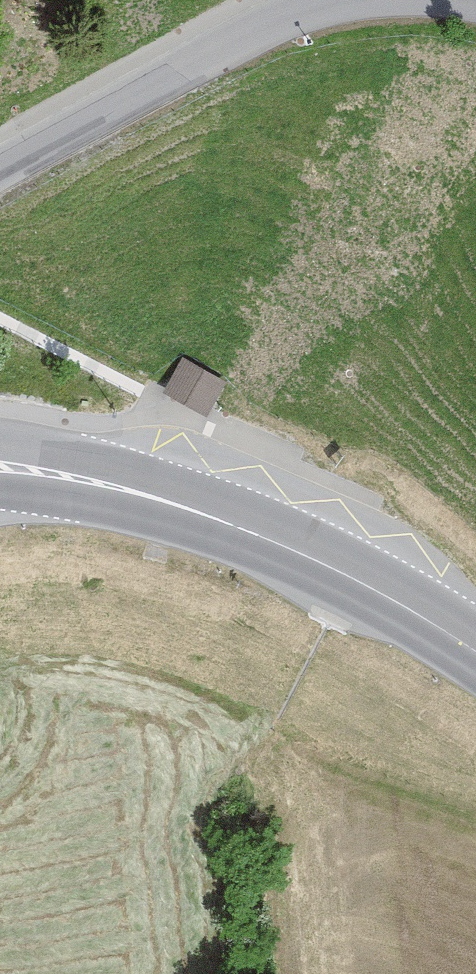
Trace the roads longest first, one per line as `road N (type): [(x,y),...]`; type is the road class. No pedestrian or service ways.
road 1 (unclassified): [(0,167),(244,31),(335,0)]
road 2 (secondary): [(162,501),(299,548),(475,648)]
road 3 (secondary): [(162,501),(79,452),(0,439)]
road 4 (secondary): [(0,494),(162,501)]

